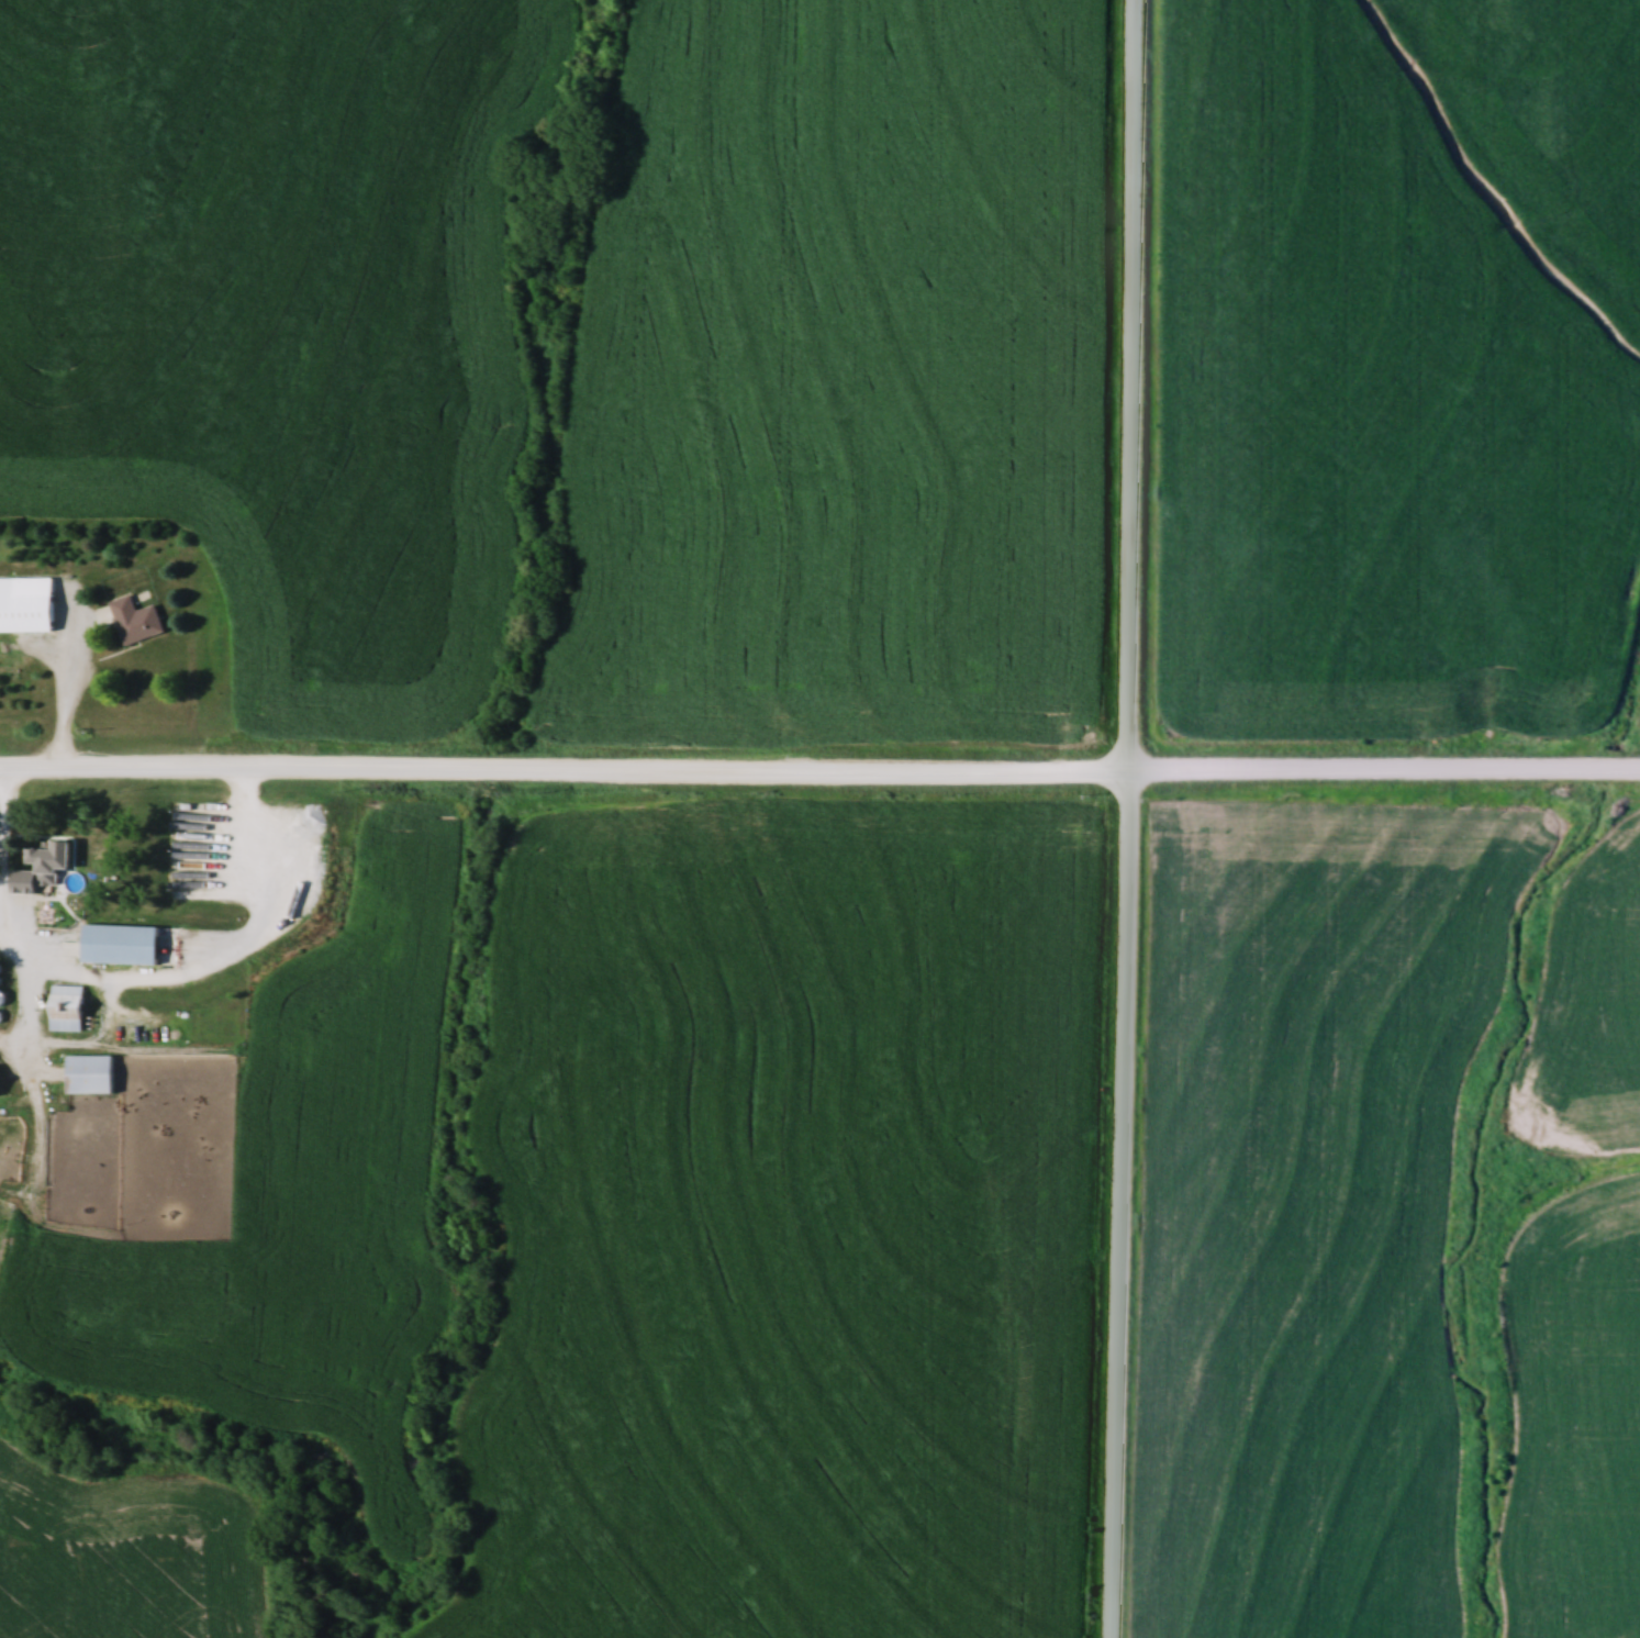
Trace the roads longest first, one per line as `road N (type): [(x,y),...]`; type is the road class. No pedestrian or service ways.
road 1 (tertiary): [(1639,774),(0,772)]
road 2 (tertiary): [(1138,0),(1133,924),(1114,1637)]

